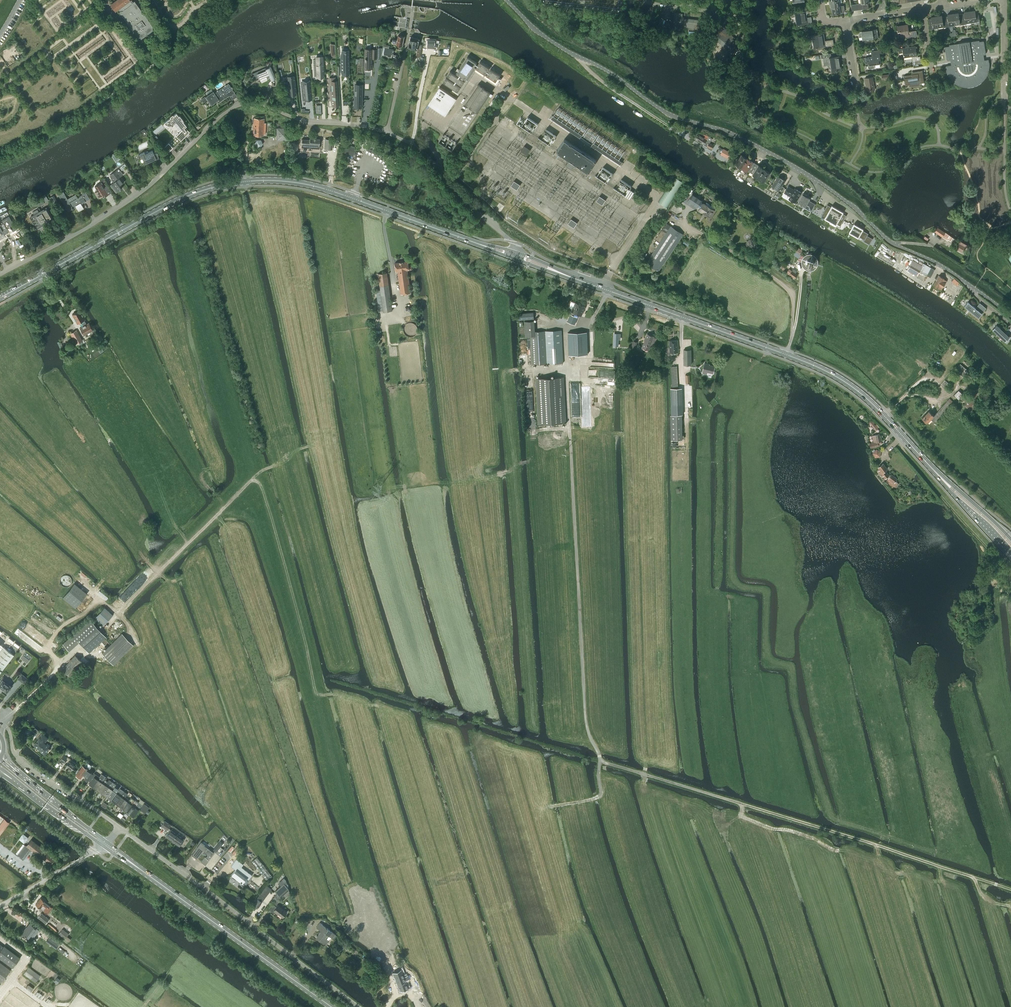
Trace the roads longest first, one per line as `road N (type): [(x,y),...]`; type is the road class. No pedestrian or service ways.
road 1 (residential): [(507,0),(537,31),(671,115),(726,130),(819,182),(892,244),(954,273),(1010,317)]
road 2 (primary): [(0,297),(177,200),(246,181),(321,187),(515,255)]
road 3 (track): [(600,761),(586,726),(567,375),(590,357),(593,318),(605,295)]
road 4 (unclassified): [(0,273),(143,190),(237,105),(387,132)]
road 5 (unclassified): [(359,1006),(119,827)]
road 6 (primary): [(515,255),(786,354)]
road 7 (track): [(1010,889),(742,804)]
road 8 (primary): [(332,1006),(136,866)]
road 9 (track): [(732,570),(733,438),(747,372),(769,349)]
road 10 (track): [(261,486),(317,698)]
road 11 (primary): [(786,354),(862,394),(935,471)]
road 12 (track): [(600,761),(424,708)]
road 13 (unclassified): [(387,132),(423,152),(512,242),(515,255)]
road 14 (unclassified): [(119,827),(30,769),(2,724)]
road 15 (unclassified): [(747,71),(741,19),(645,0)]
road 16 (track): [(742,804),(600,761)]

